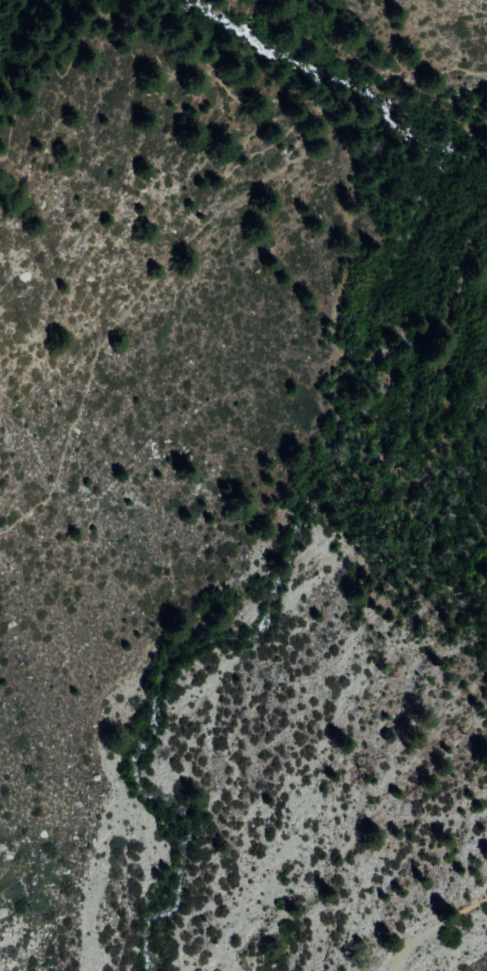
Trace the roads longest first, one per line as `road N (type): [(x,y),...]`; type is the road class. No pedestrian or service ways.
road 1 (track): [(486,900),(430,929),(386,970)]

